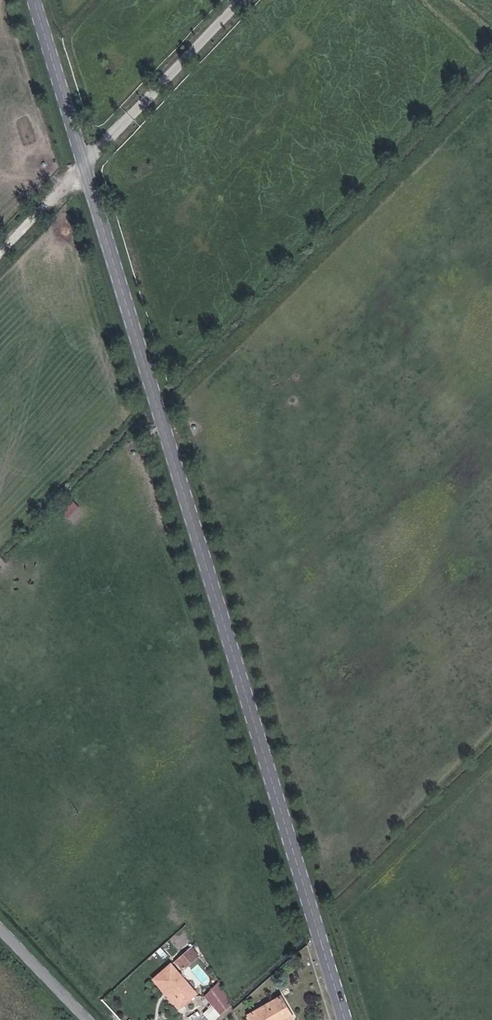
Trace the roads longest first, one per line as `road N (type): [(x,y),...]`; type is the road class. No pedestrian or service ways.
road 1 (tertiary): [(36,0),(346,1019)]
road 2 (residential): [(85,1019),(0,934)]

